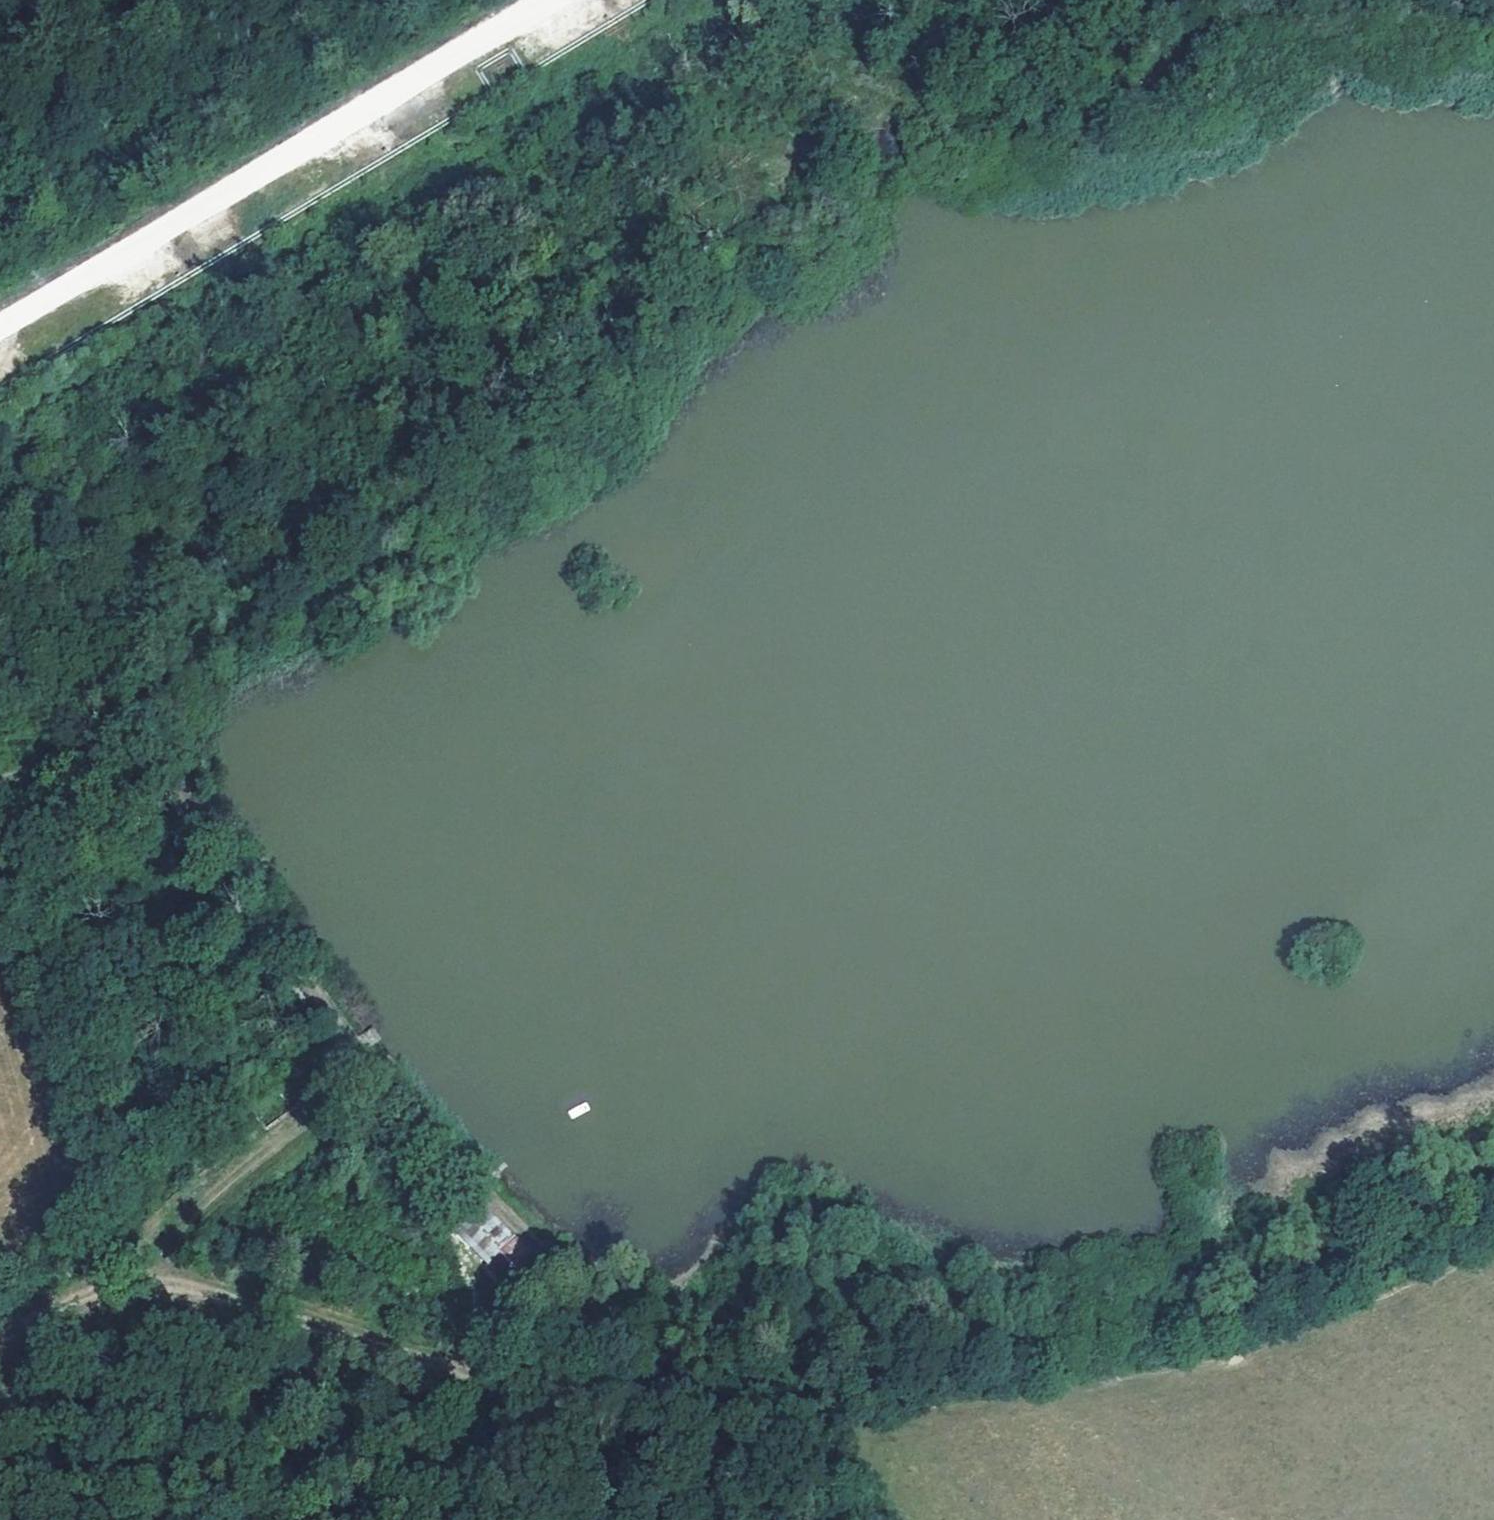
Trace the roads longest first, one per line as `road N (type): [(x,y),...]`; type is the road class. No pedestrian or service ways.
road 1 (track): [(0,1318),(129,1273),(718,1418)]
road 2 (track): [(0,325),(548,0)]

